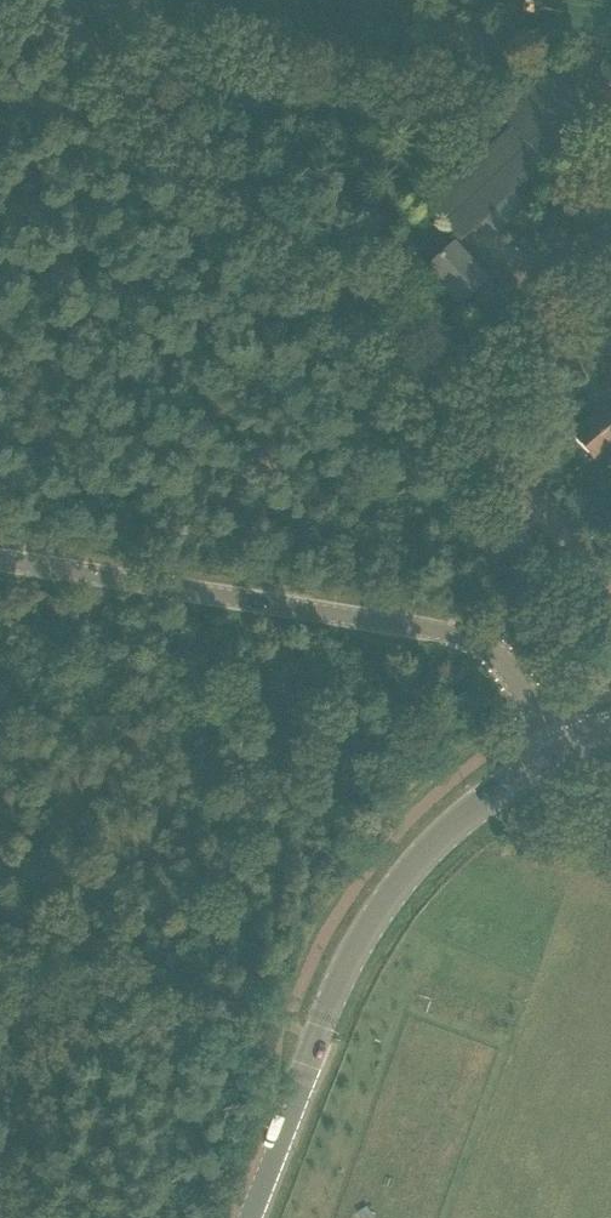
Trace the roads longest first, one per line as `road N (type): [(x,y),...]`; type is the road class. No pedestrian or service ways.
road 1 (unclassified): [(610,599),(491,459),(41,0)]
road 2 (tertiary): [(559,758),(485,644),(371,617),(0,558)]
road 3 (tertiary): [(247,1217),(321,1036),(365,947),(425,854),(559,758)]

